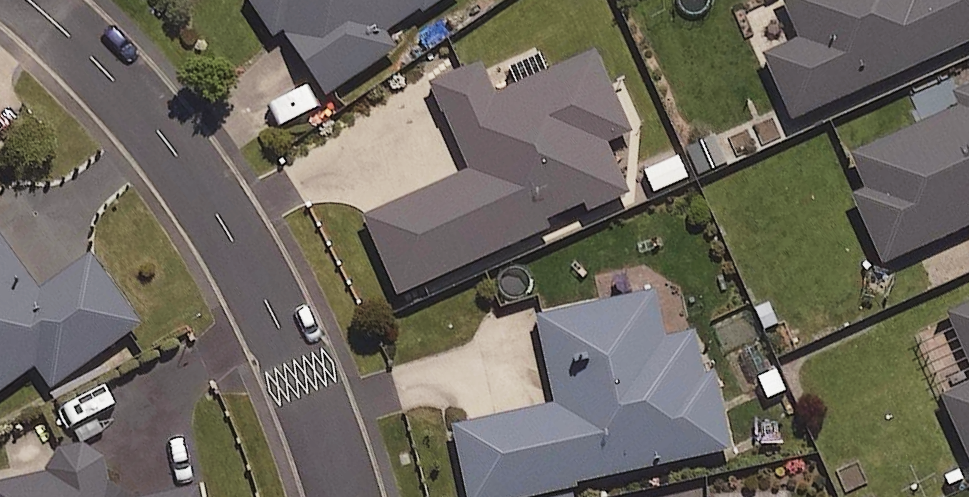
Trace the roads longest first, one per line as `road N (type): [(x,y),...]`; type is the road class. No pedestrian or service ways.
road 1 (residential): [(23,0),(171,145),(250,265),(342,496)]

